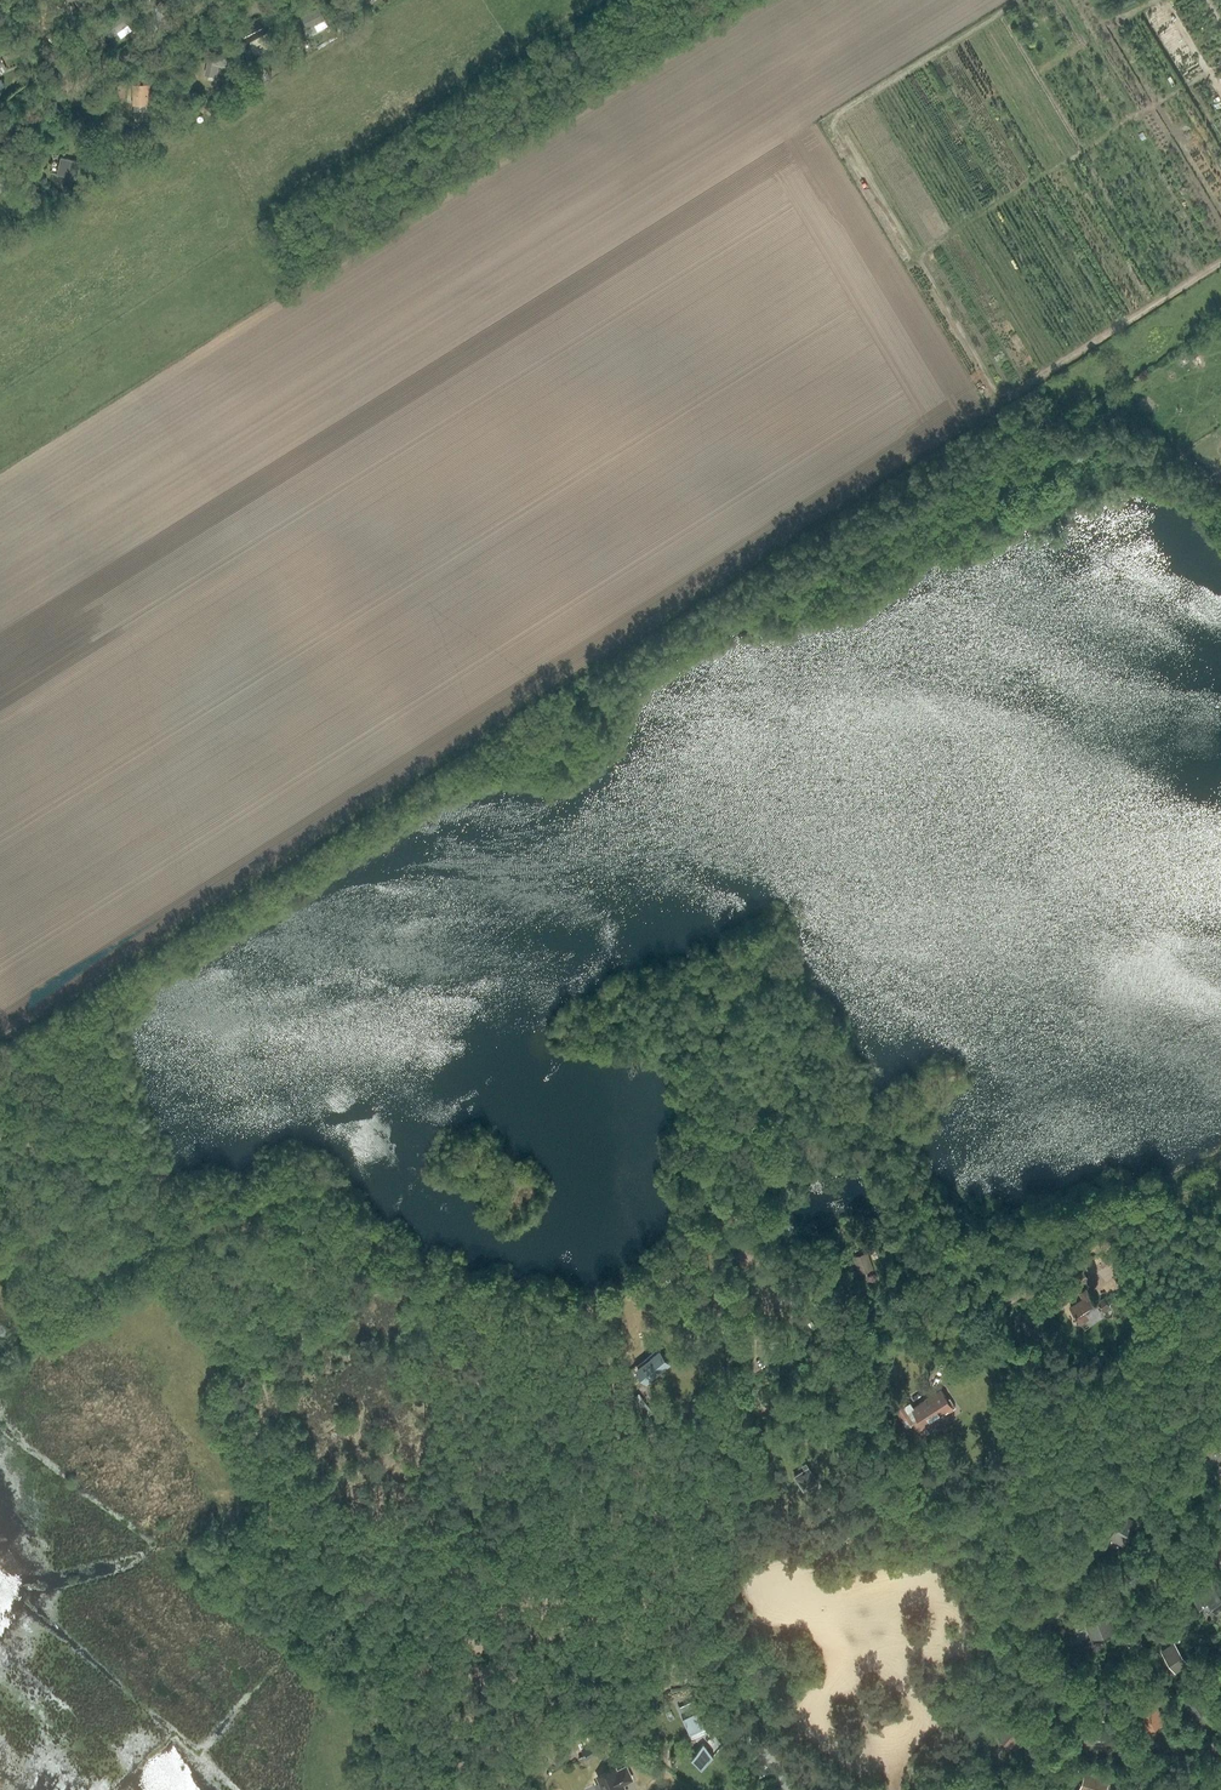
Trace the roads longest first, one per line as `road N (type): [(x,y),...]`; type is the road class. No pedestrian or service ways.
road 1 (residential): [(778,1349),(1007,1305),(1103,1249),(1153,1303),(1188,1299),(1220,1274)]
road 2 (track): [(1041,1789),(1045,1746),(1073,1681),(1140,1638),(1149,1616),(1144,1568),(1182,1465)]
road 3 (track): [(1220,261),(1003,402)]
road 4 (track): [(1220,1517),(1182,1465),(1193,1347),(1188,1299)]
road 5 (track): [(1220,1759),(1126,1646)]

